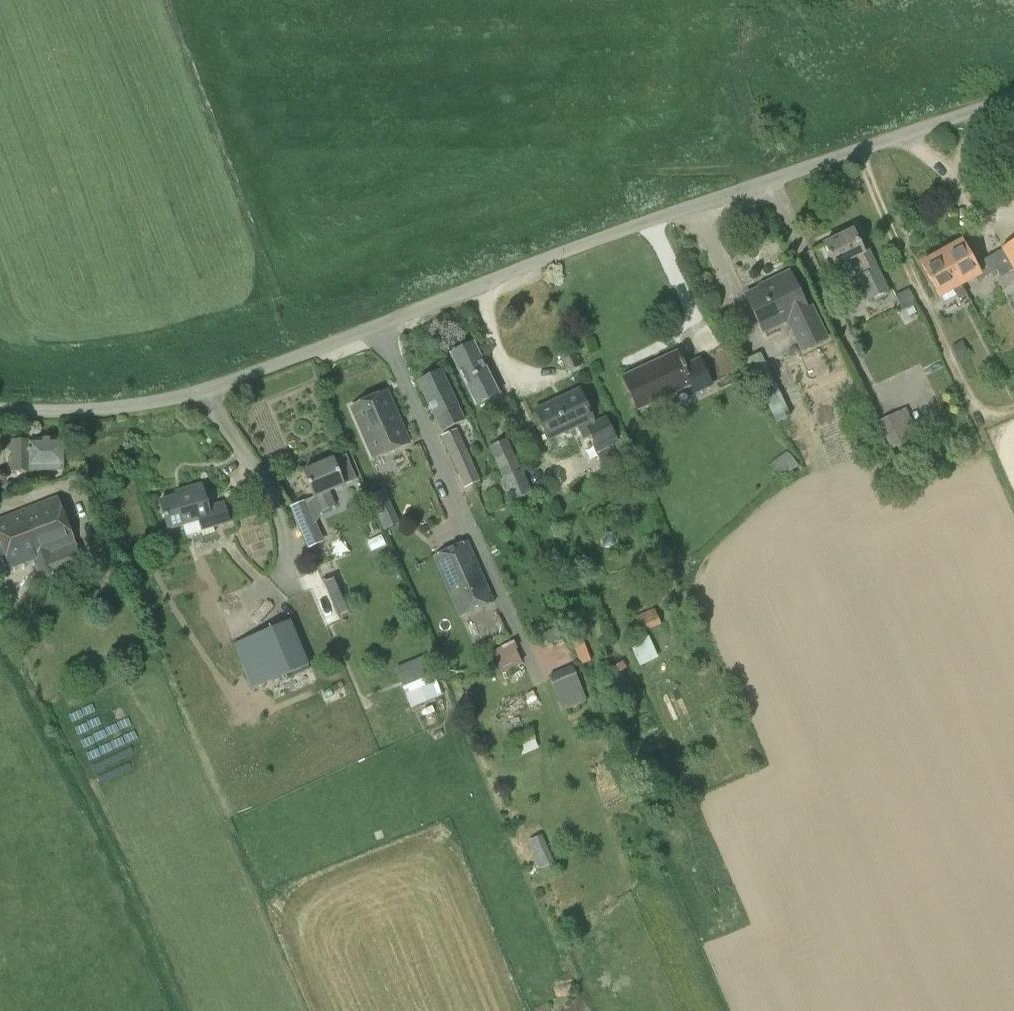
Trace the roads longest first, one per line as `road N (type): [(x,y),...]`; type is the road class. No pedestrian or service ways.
road 1 (unclassified): [(0,410),(174,398),(1013,95)]
road 2 (track): [(541,684),(625,897)]
road 3 (track): [(634,171),(733,170),(764,183)]

